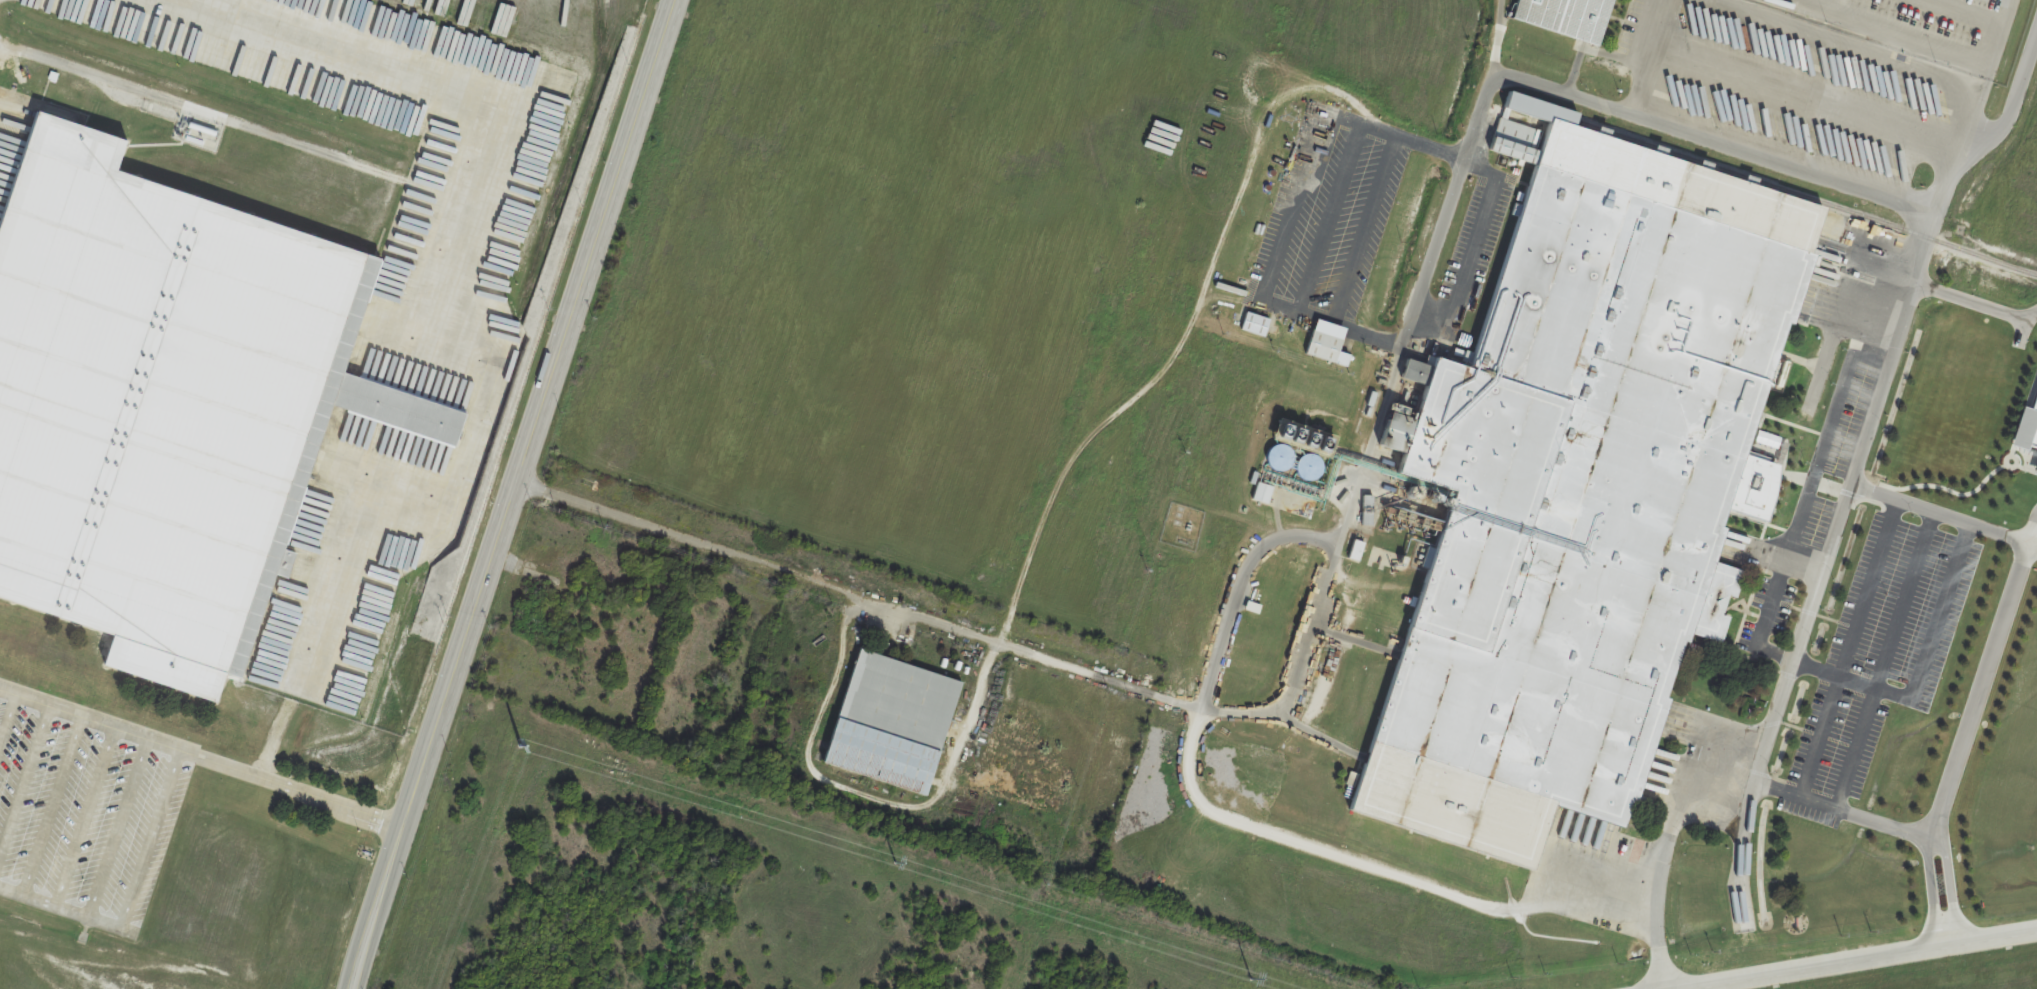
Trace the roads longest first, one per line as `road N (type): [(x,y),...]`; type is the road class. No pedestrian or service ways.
road 1 (tertiary): [(352,988),(673,0)]
road 2 (trunk): [(2036,932),(1674,988)]

